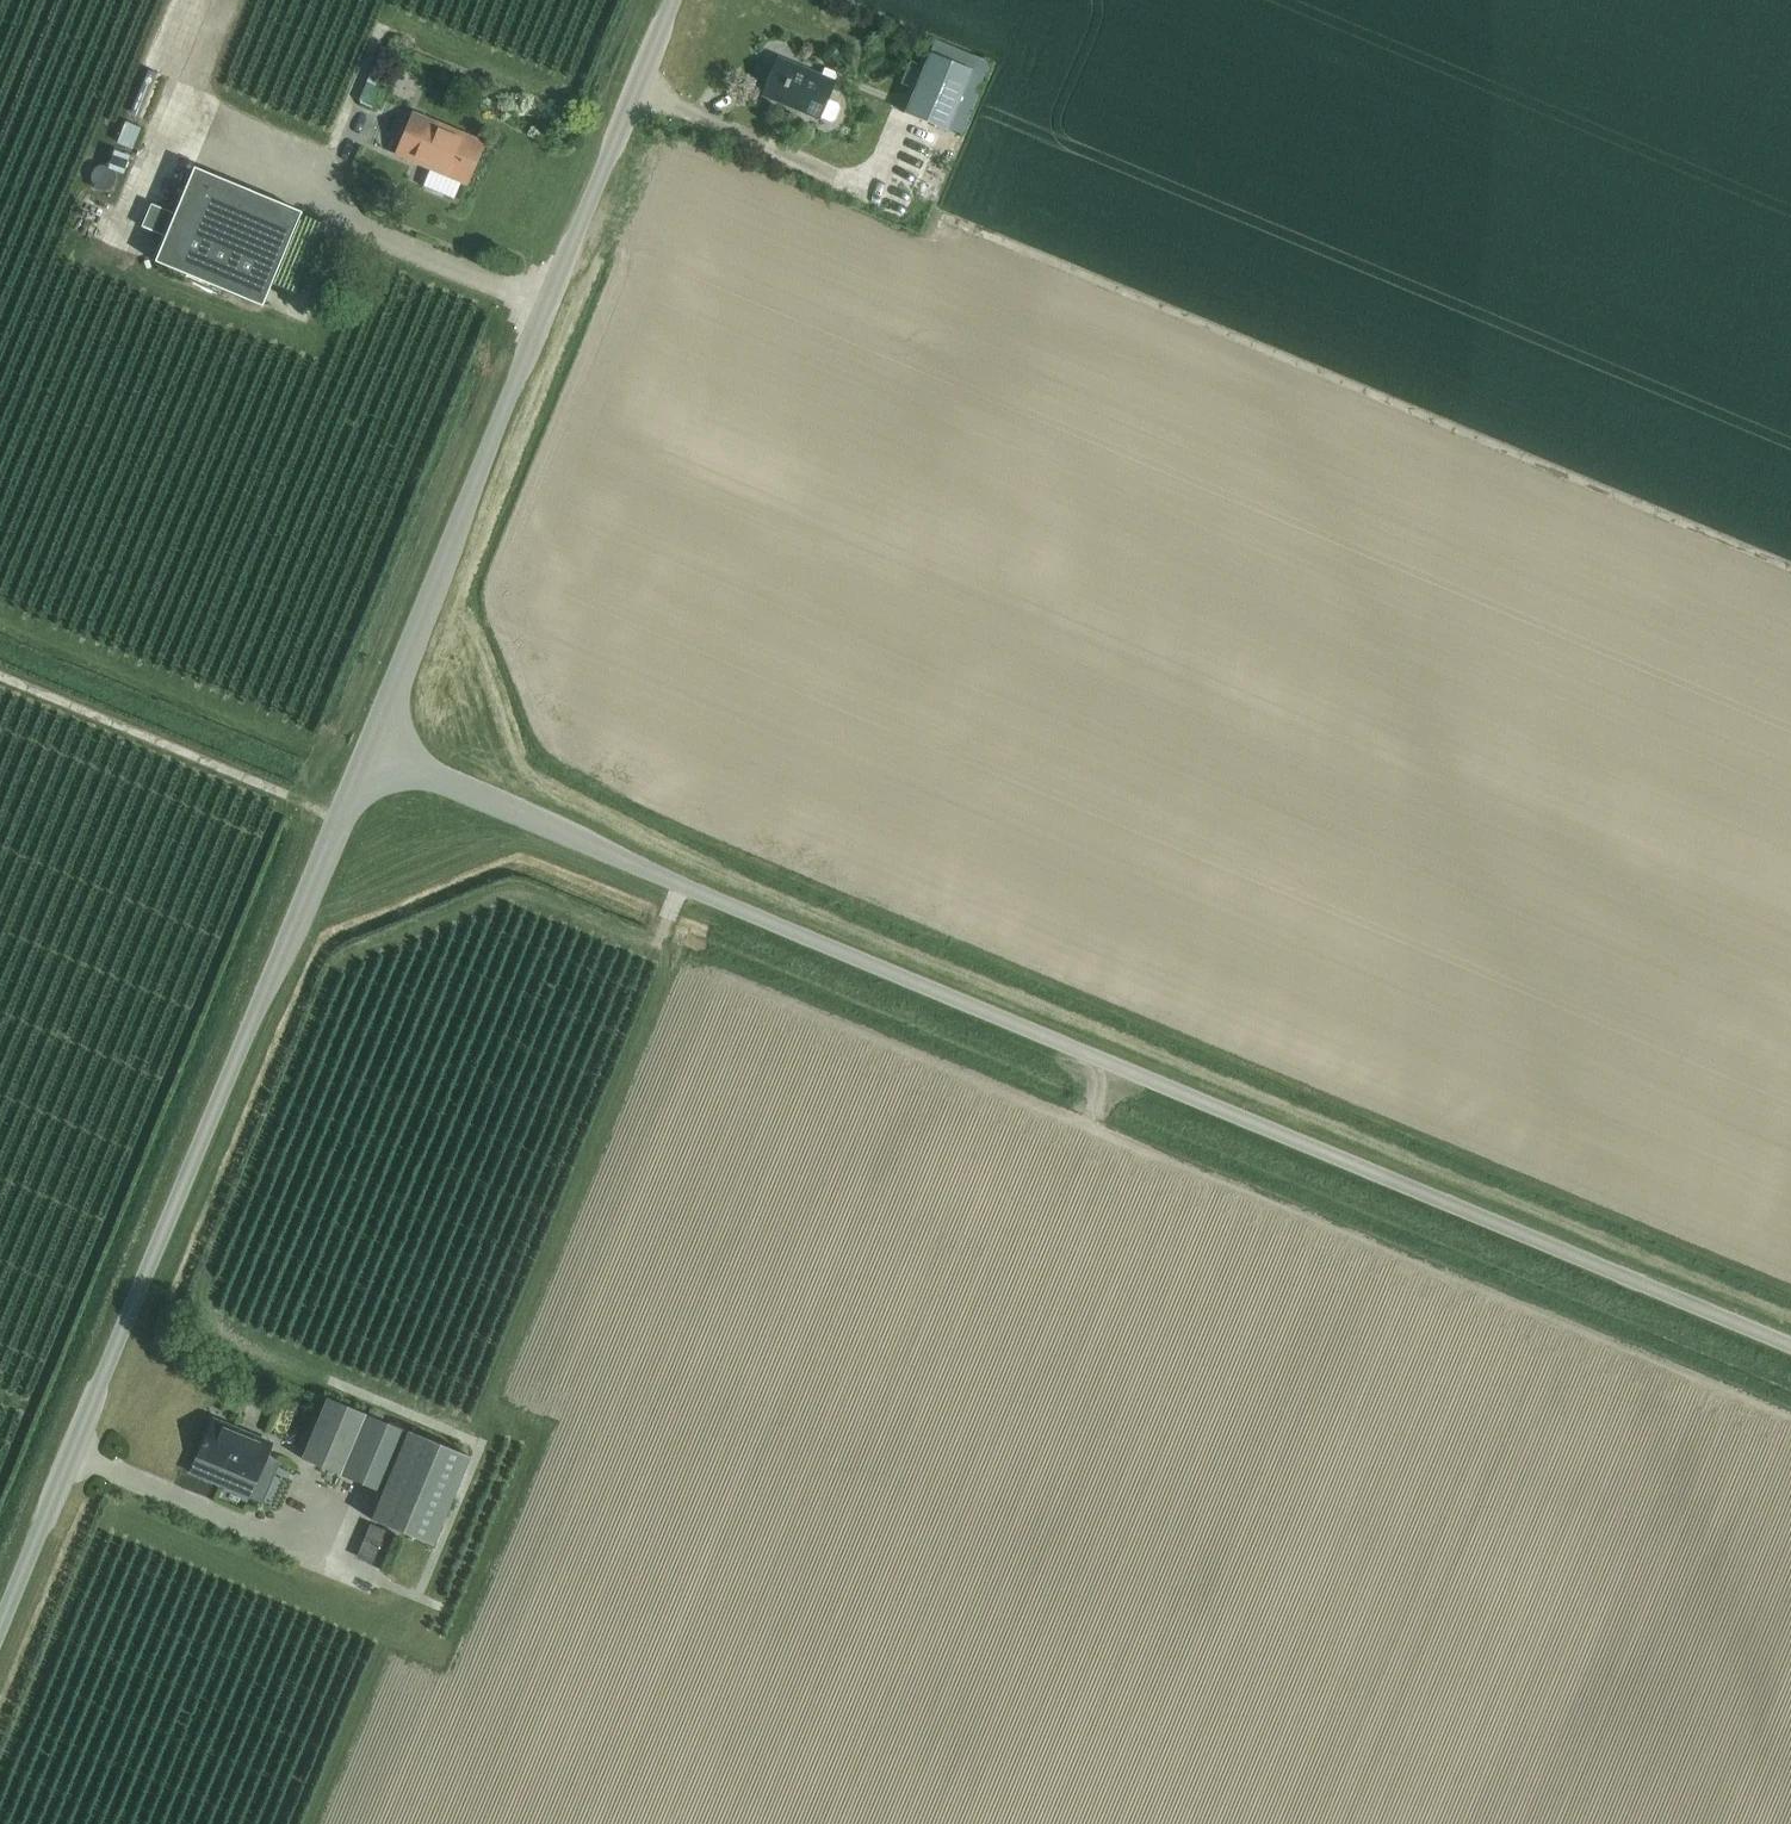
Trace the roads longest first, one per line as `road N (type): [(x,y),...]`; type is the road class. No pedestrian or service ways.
road 1 (unclassified): [(362,758),(1212,1105),(1790,1359)]
road 2 (unclassified): [(0,1612),(362,758)]
road 3 (unclassified): [(362,758),(679,0)]

